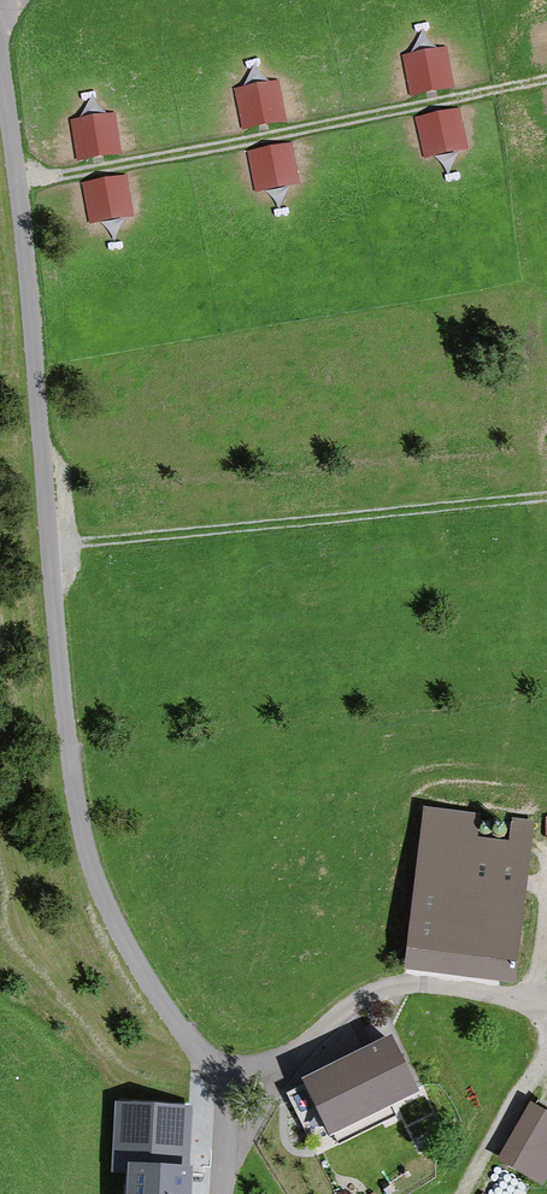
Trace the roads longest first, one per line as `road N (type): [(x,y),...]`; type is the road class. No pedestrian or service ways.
road 1 (track): [(228,1193),(228,1110),(111,913),(87,845),(20,165),(0,43)]

